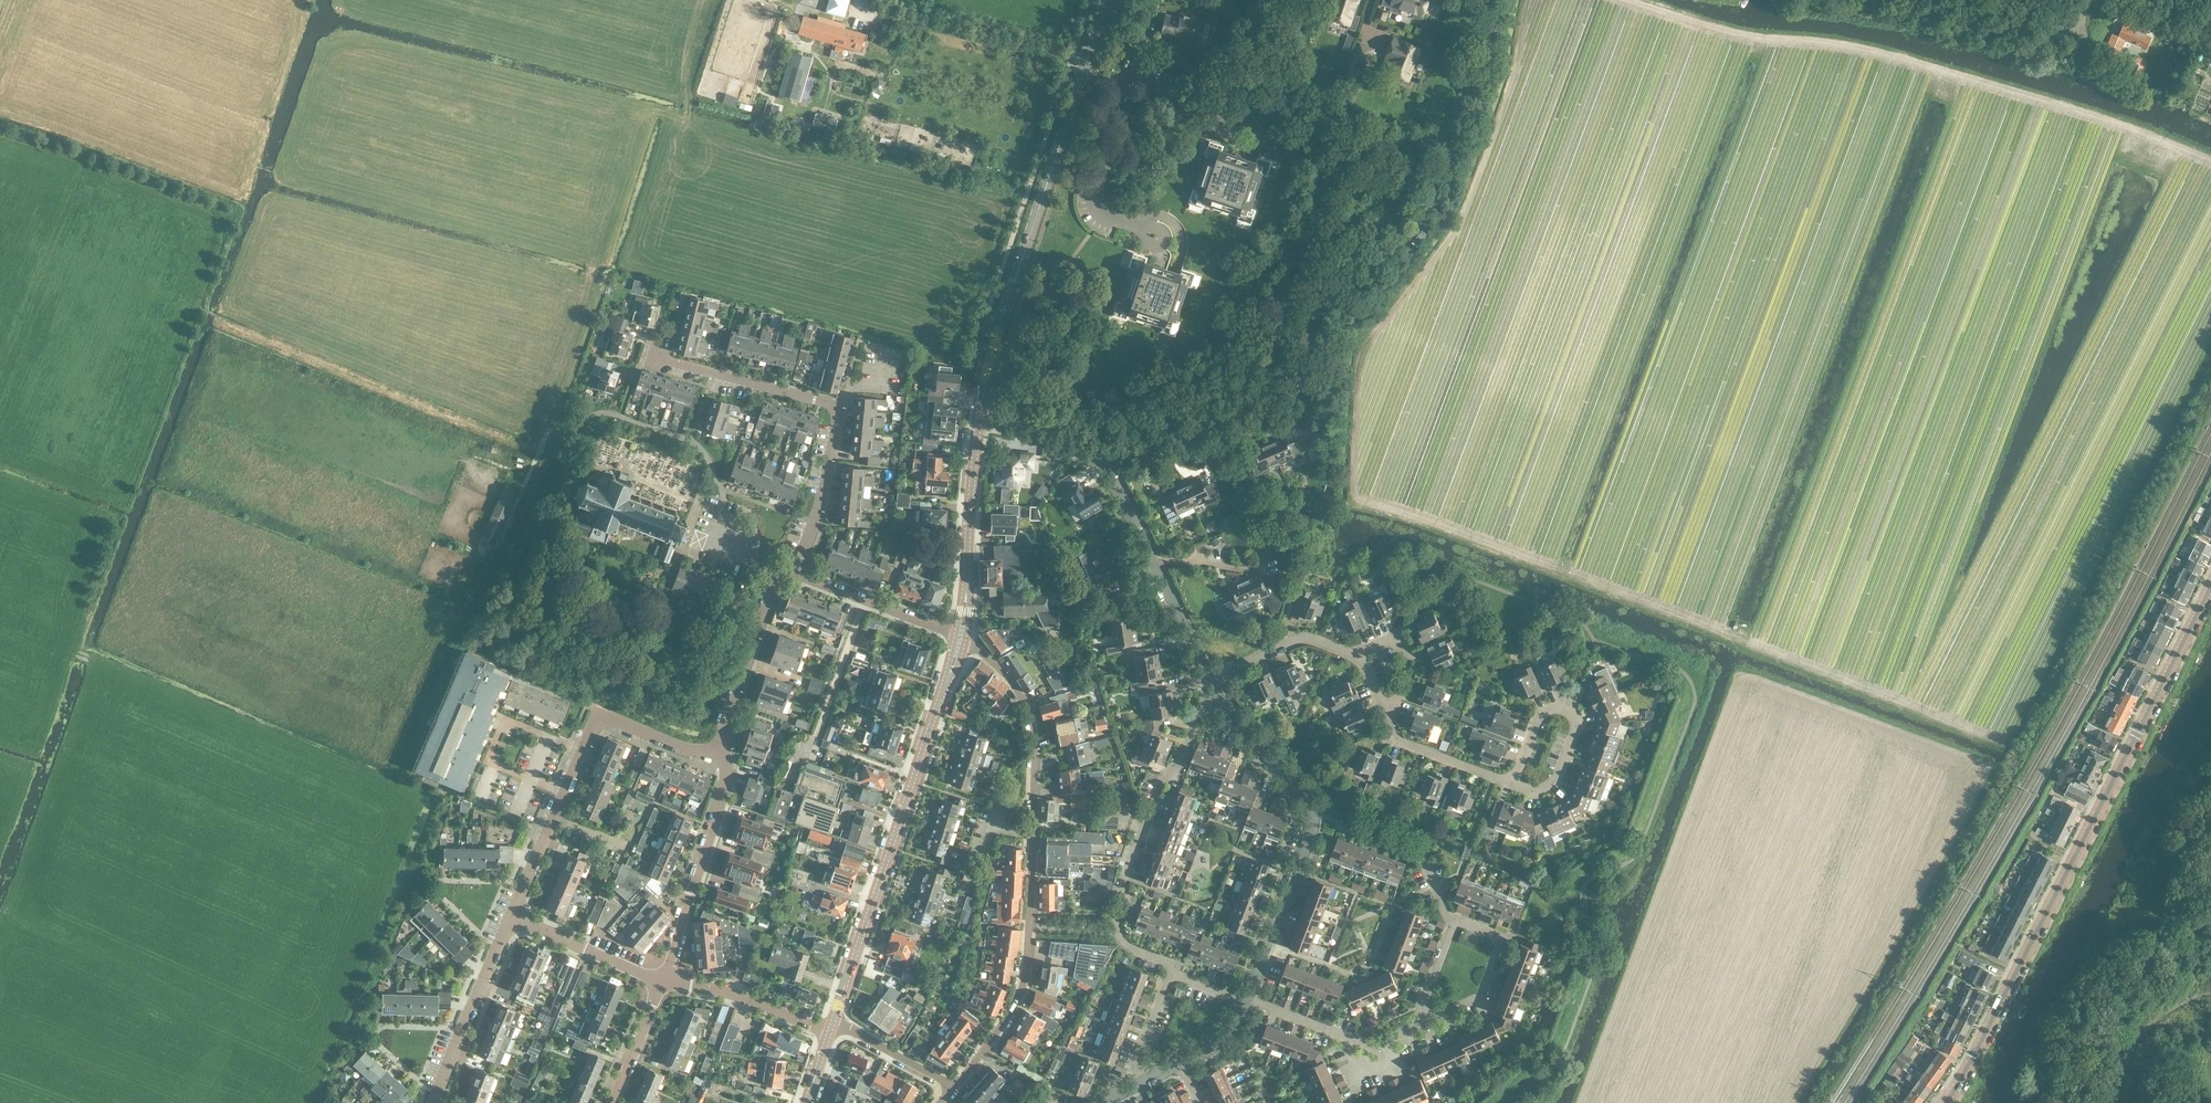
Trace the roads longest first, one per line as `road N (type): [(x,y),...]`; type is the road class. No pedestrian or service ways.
road 1 (track): [(1630,0),(1737,35),(1914,61),(2074,105),(2210,158)]
road 2 (residential): [(1946,1102),(2210,591)]
road 3 (track): [(1356,496),(1362,352),(1460,220),(1511,81),(1526,0)]
road 4 (residential): [(954,1086),(1022,986),(1035,781),(1032,723),(1018,690),(961,637)]
road 5 (secondary): [(979,418),(998,333),(1106,0)]
road 6 (secondary): [(831,1026),(961,637)]
road 7 (residential): [(1211,685),(1104,466),(1058,435),(979,418)]
road 8 (residential): [(798,574),(835,409),(647,355)]
road 9 (residential): [(1249,998),(1314,820),(1304,795),(1211,685)]
road 10 (residential): [(512,915),(599,714),(689,750),(725,751)]
road 11 (residential): [(1170,975),(1174,965),(1120,939),(1121,887),(1162,776),(1180,761),(1211,685)]
road 12 (residential): [(725,751),(713,828),(659,981)]
road 13 (residential): [(1353,653),(1368,667),(1400,740),(1514,783)]
road 14 (secondary): [(961,637),(979,418)]
road 15 (residential): [(433,1102),(512,915)]
road 16 (residential): [(725,751),(725,721),(779,567)]
road 17 (residential): [(1418,1026),(1477,1003),(1501,939),(1453,921)]
road 18 (residential): [(1249,998),(1370,1046),(1418,1026)]
road 19 (residential): [(831,1026),(718,989),(659,981)]
road 20 (residential): [(961,637),(798,574)]
road 21 (residential): [(659,981),(512,915)]
road 22 (residential): [(1211,685),(1301,637),(1353,653)]
road 23 (residential): [(1514,783),(1535,790),(1556,780),(1577,724),(1561,706),(1541,714)]
road 24 (residential): [(954,1086),(831,1026)]
road 25 (residential): [(659,981),(609,1102)]

